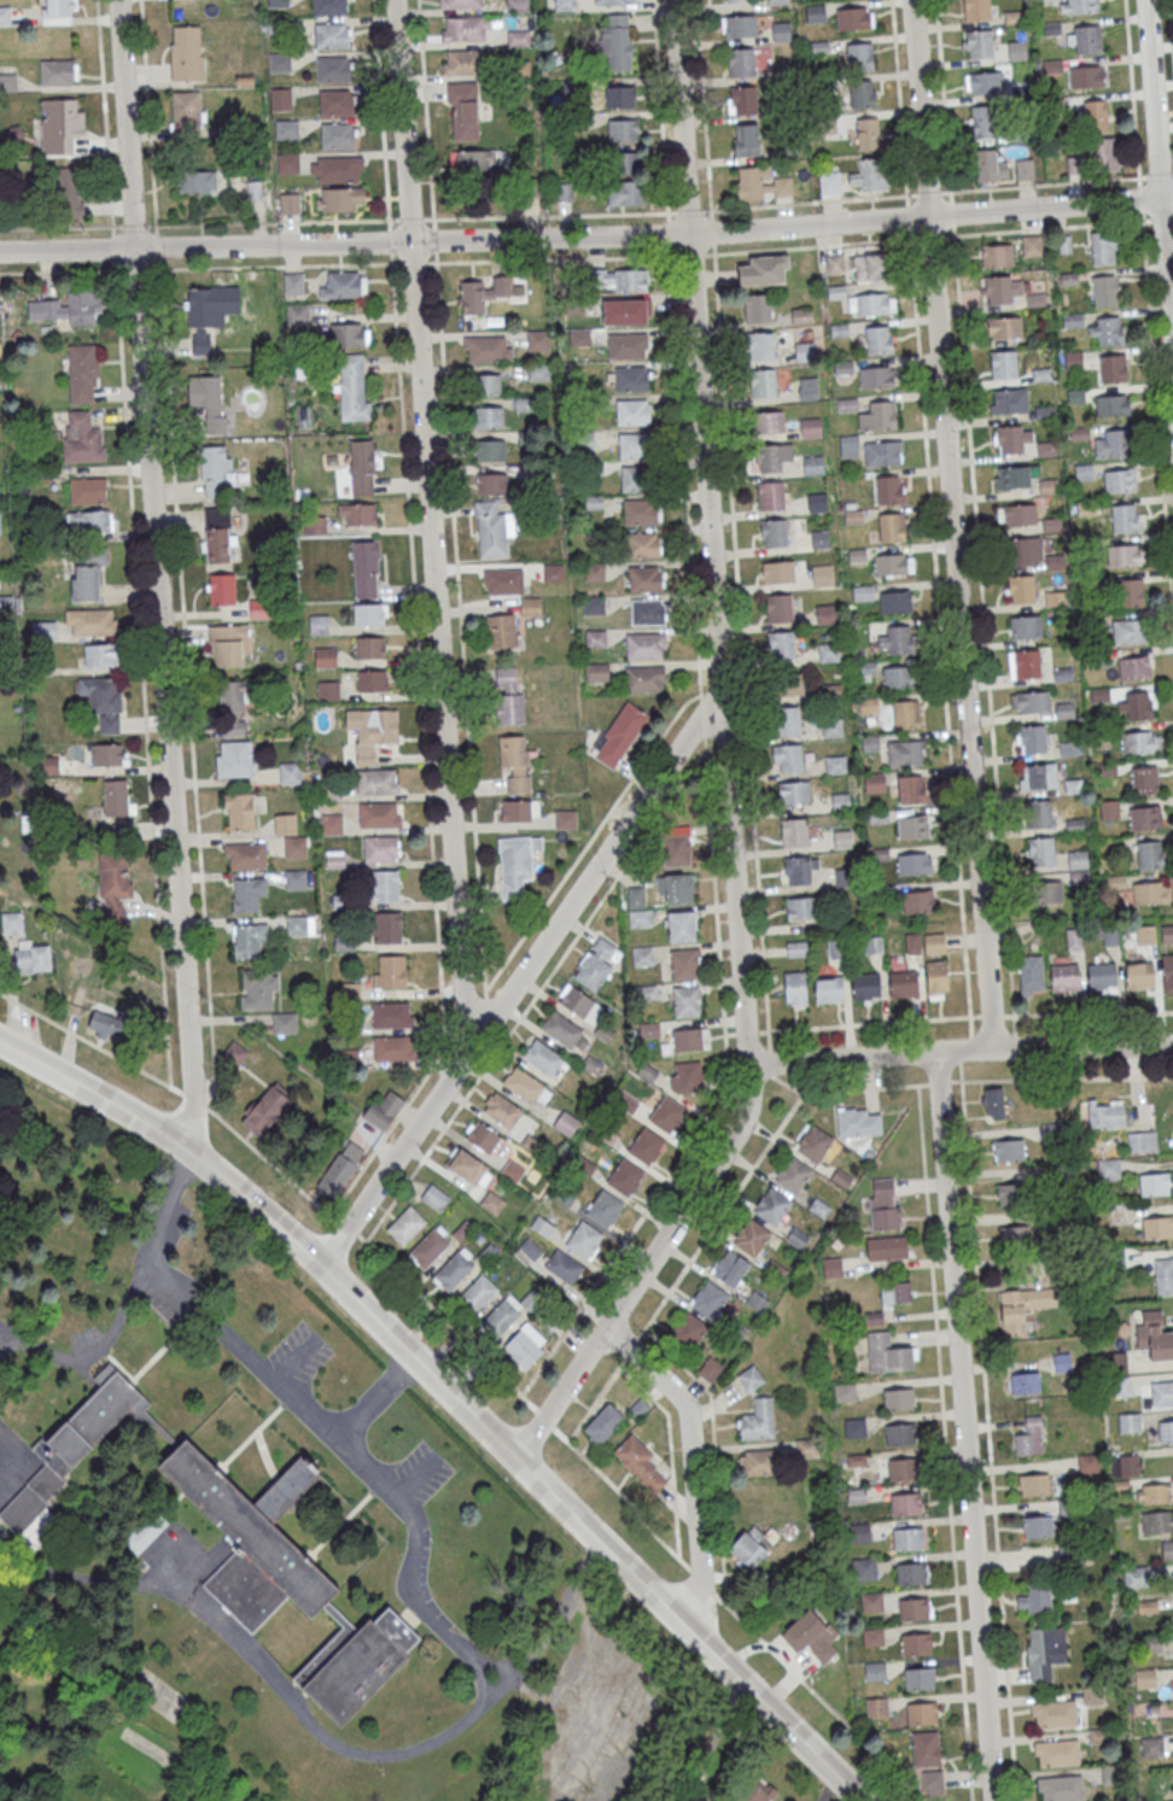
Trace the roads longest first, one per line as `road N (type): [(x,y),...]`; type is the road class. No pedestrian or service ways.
road 1 (residential): [(1172,197),(688,234),(0,252)]
road 2 (residential): [(188,1154),(192,1098),(118,0)]
road 3 (tertiary): [(866,1800),(229,1185),(144,1121),(0,1042)]
road 4 (residential): [(749,1062),(672,0)]
road 5 (residential): [(465,1056),(395,0)]
road 6 (residential): [(992,1046),(912,0)]
road 7 (residential): [(995,1800),(936,1049)]
road 8 (residential): [(320,1267),(701,717),(723,711)]
road 9 (residential): [(749,1062),(743,1116),(515,1458)]
road 10 (residential): [(1172,1044),(749,1062)]
road 11 (residential): [(1172,367),(1145,0)]
road 12 (residential): [(706,1647),(688,1421),(673,1393),(605,1322)]

